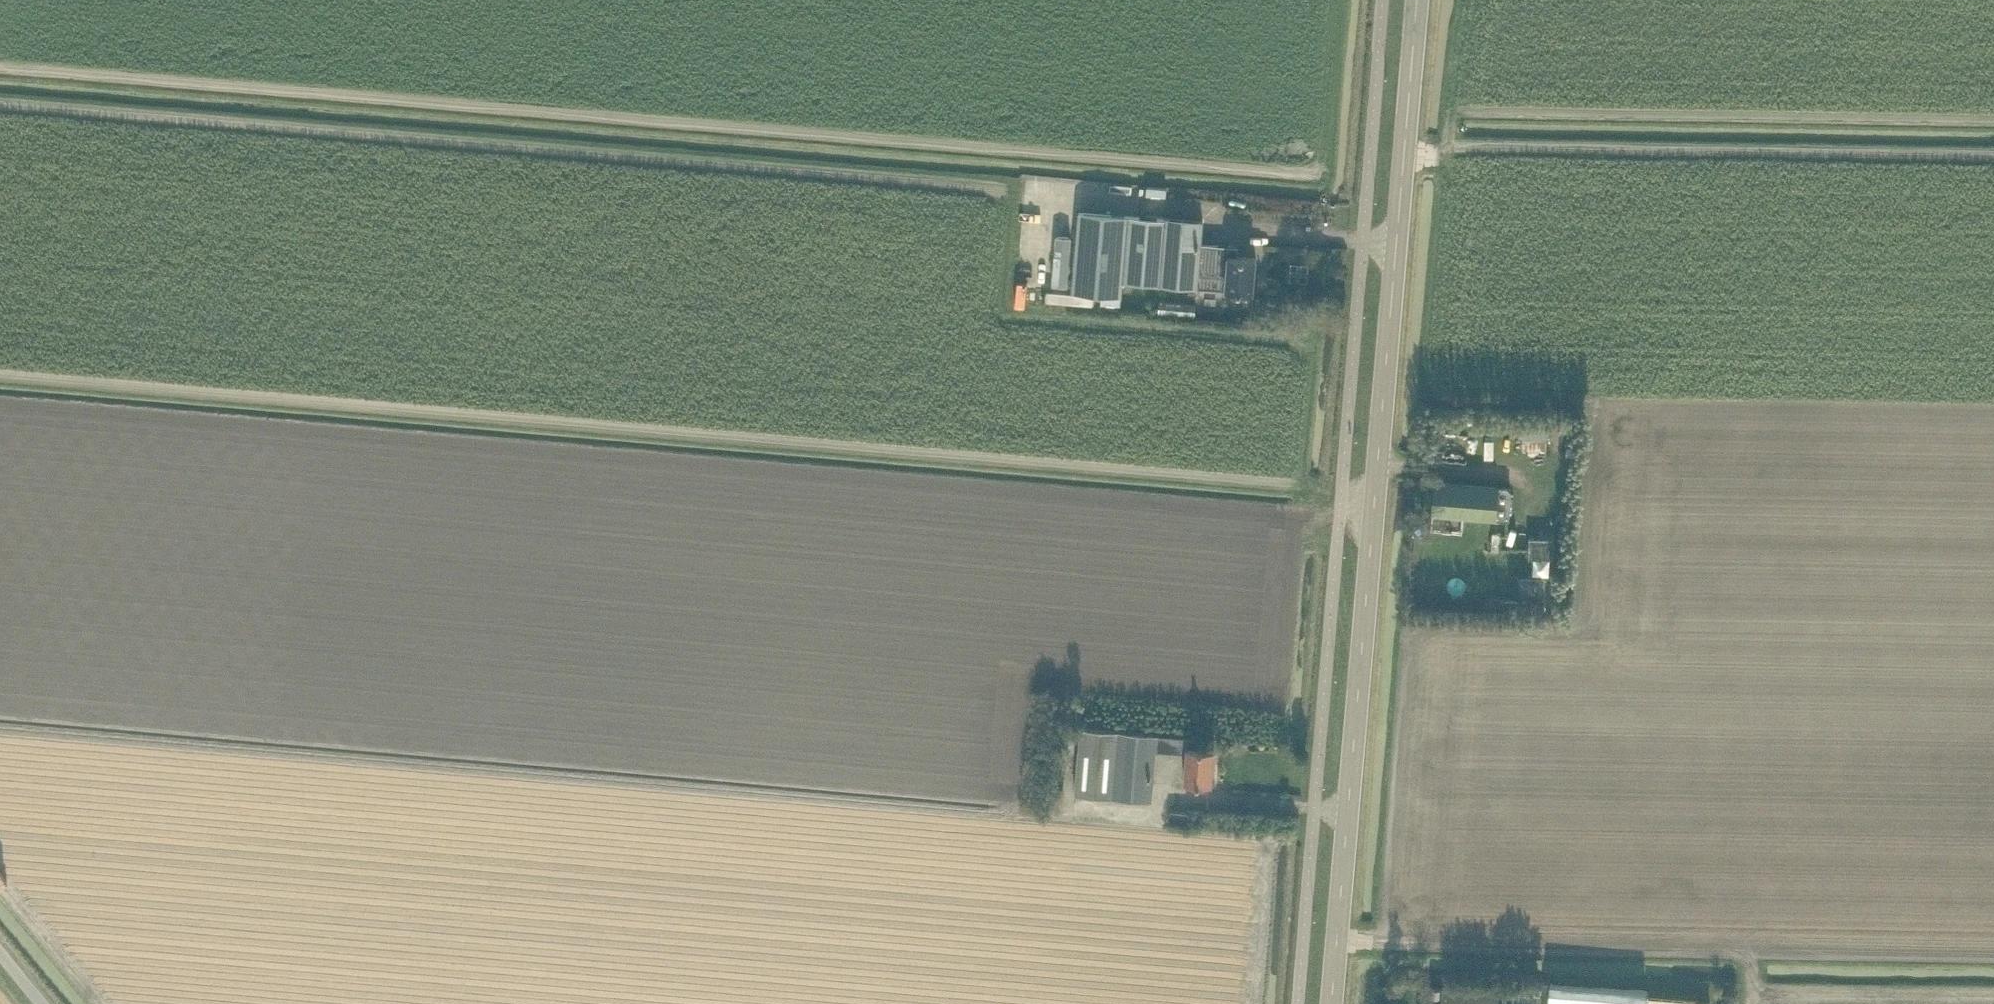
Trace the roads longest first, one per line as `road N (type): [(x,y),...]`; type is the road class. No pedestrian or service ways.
road 1 (tertiary): [(1334,1003),(1424,0)]

